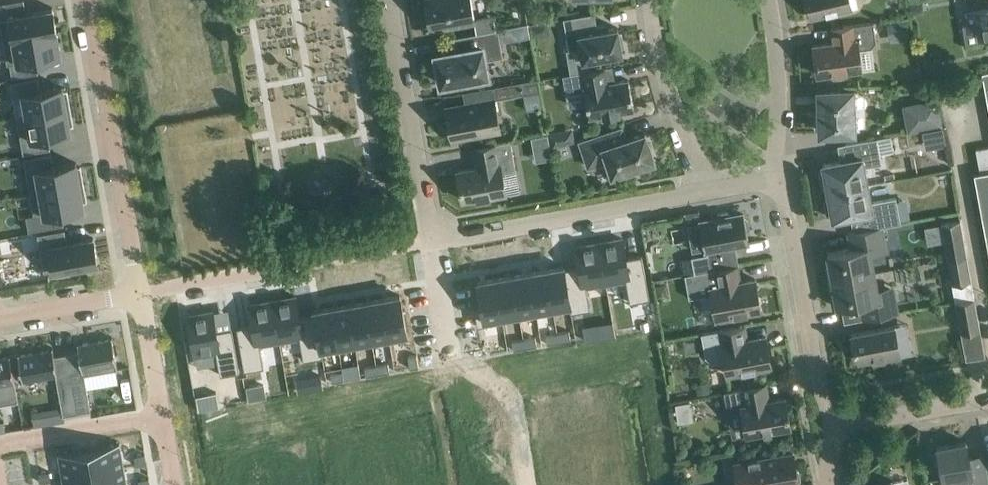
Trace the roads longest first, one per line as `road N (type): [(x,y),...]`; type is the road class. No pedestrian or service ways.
road 1 (residential): [(388,0),(435,232),(461,236),(708,189)]
road 2 (residential): [(89,0),(140,293)]
road 3 (residential): [(835,426),(816,366),(787,202),(776,184)]
road 4 (residential): [(708,189),(665,79),(651,0)]
road 5 (residential): [(140,293),(173,484)]
road 6 (residential): [(776,184),(779,69),(770,0)]
road 7 (residential): [(835,426),(987,398)]
road 8 (residential): [(0,317),(140,293)]

